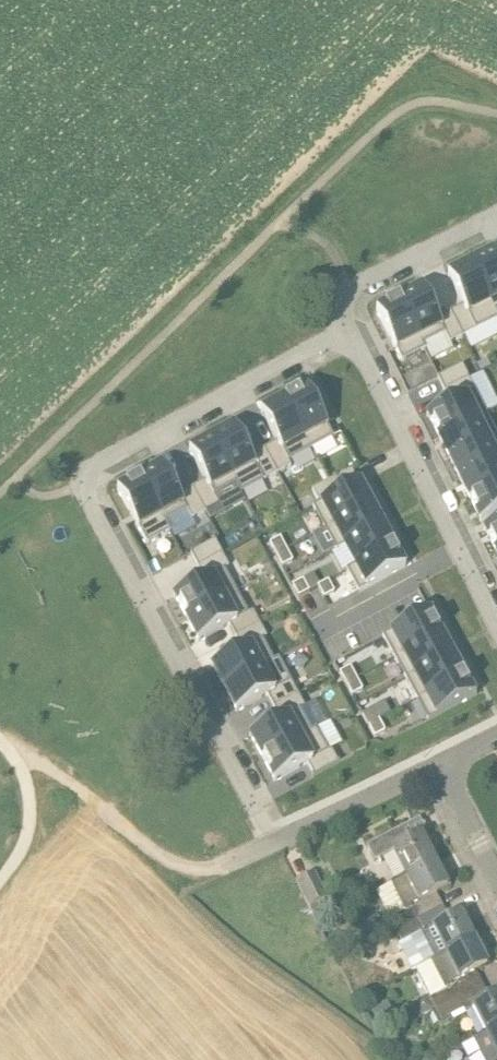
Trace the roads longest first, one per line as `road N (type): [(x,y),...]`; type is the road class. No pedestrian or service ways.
road 1 (residential): [(278,840),(81,479),(347,333)]
road 2 (residential): [(347,333),(496,624)]
road 3 (track): [(9,748),(163,860),(188,868),(217,865)]
road 4 (residential): [(496,221),(349,296),(347,333)]
road 5 (residential): [(278,840),(443,763)]
road 6 (residential): [(496,873),(443,763)]

